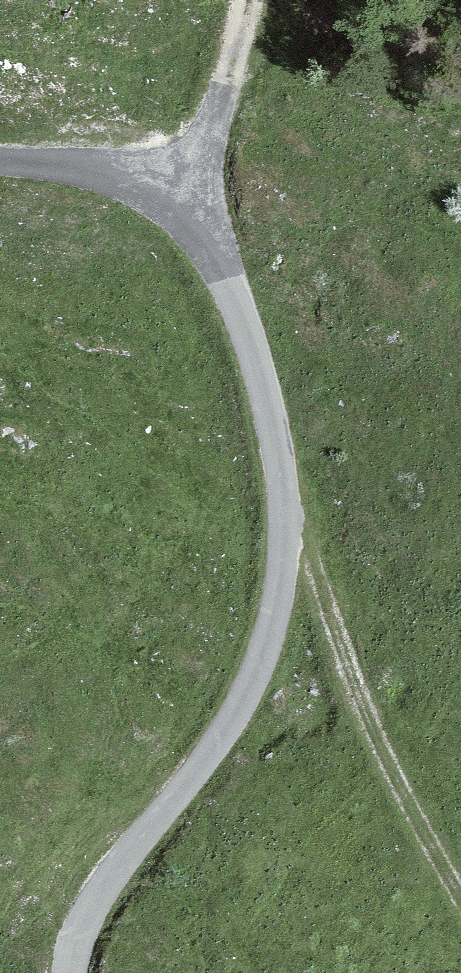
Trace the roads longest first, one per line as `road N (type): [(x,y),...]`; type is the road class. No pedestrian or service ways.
road 1 (unclassified): [(0,167),(113,173),(190,223),(239,305),(279,502),(258,655),(215,736),(84,905),(66,972)]
road 2 (track): [(279,502),(460,861)]
road 3 (track): [(243,0),(233,73),(190,223)]

